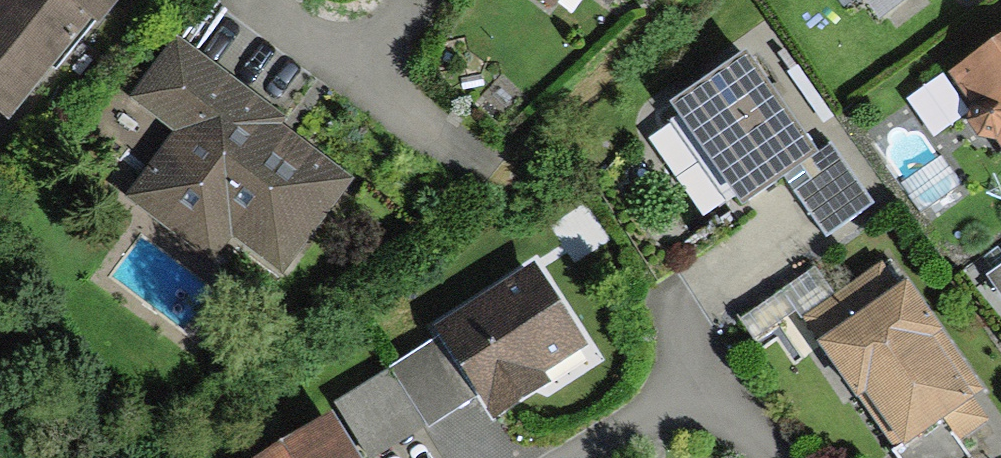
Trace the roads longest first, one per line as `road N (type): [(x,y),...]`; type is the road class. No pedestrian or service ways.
road 1 (residential): [(235,0),(353,77)]
road 2 (residential): [(353,77),(463,164)]

